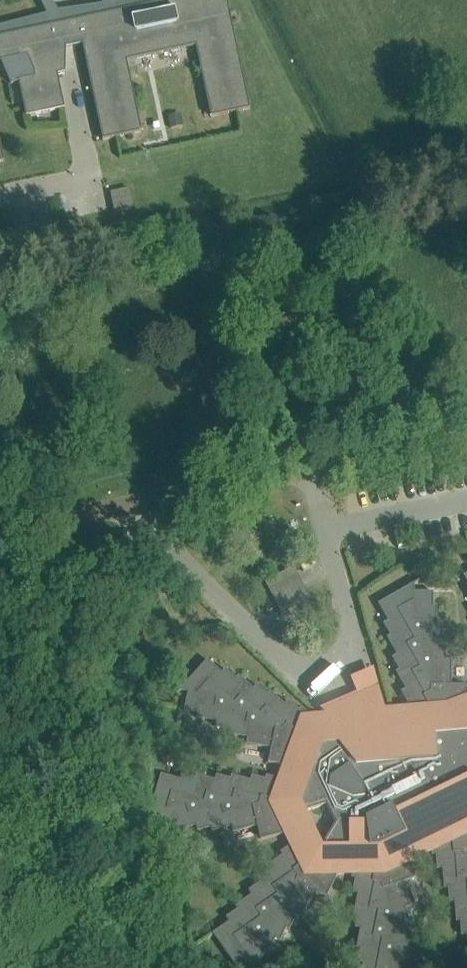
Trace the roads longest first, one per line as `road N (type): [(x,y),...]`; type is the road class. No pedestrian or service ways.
road 1 (residential): [(308,469),(353,639),(335,673),(289,664),(180,558),(154,520)]
road 2 (unclassified): [(154,520),(0,719)]
road 3 (residential): [(0,200),(88,183),(66,83)]
road 4 (unclassified): [(308,469),(466,435)]
road 5 (unclassified): [(150,502),(308,469)]
road 6 (unclassified): [(16,530),(150,502)]

